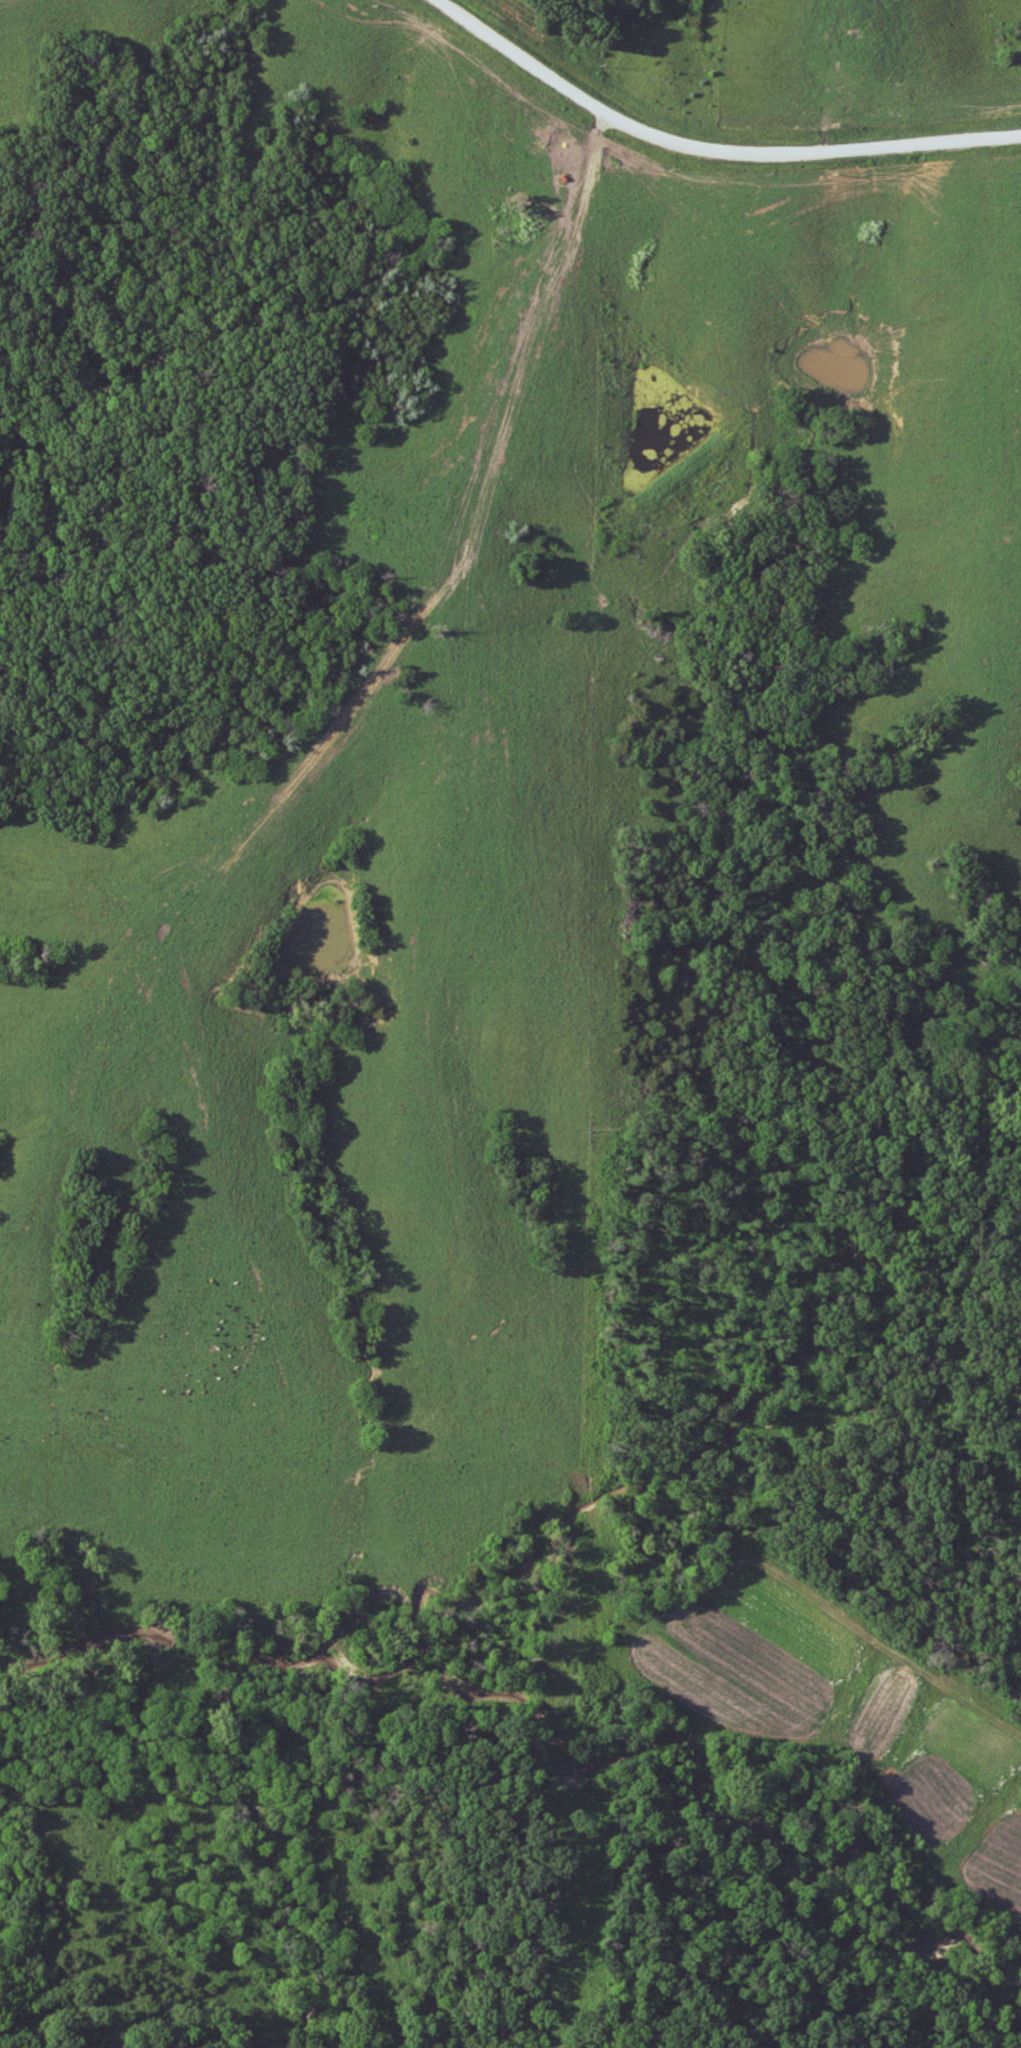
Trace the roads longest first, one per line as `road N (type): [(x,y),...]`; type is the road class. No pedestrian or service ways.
road 1 (residential): [(1020,133),(803,152),(693,149),(612,116),(437,0)]

